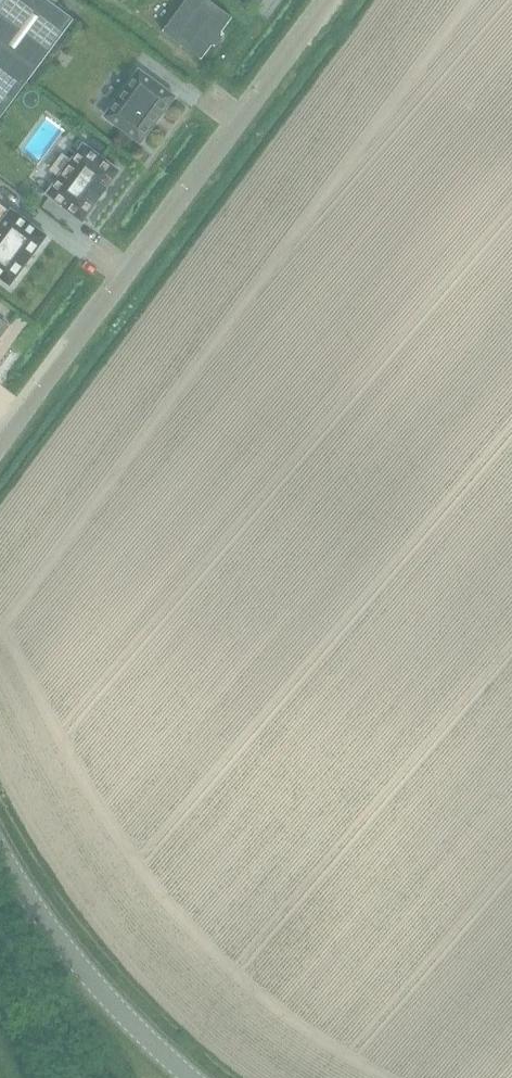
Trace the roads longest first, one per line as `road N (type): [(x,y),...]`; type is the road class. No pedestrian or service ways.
road 1 (unclassified): [(0,448),(339,0)]
road 2 (tertiary): [(191,1077),(102,993),(0,851)]

